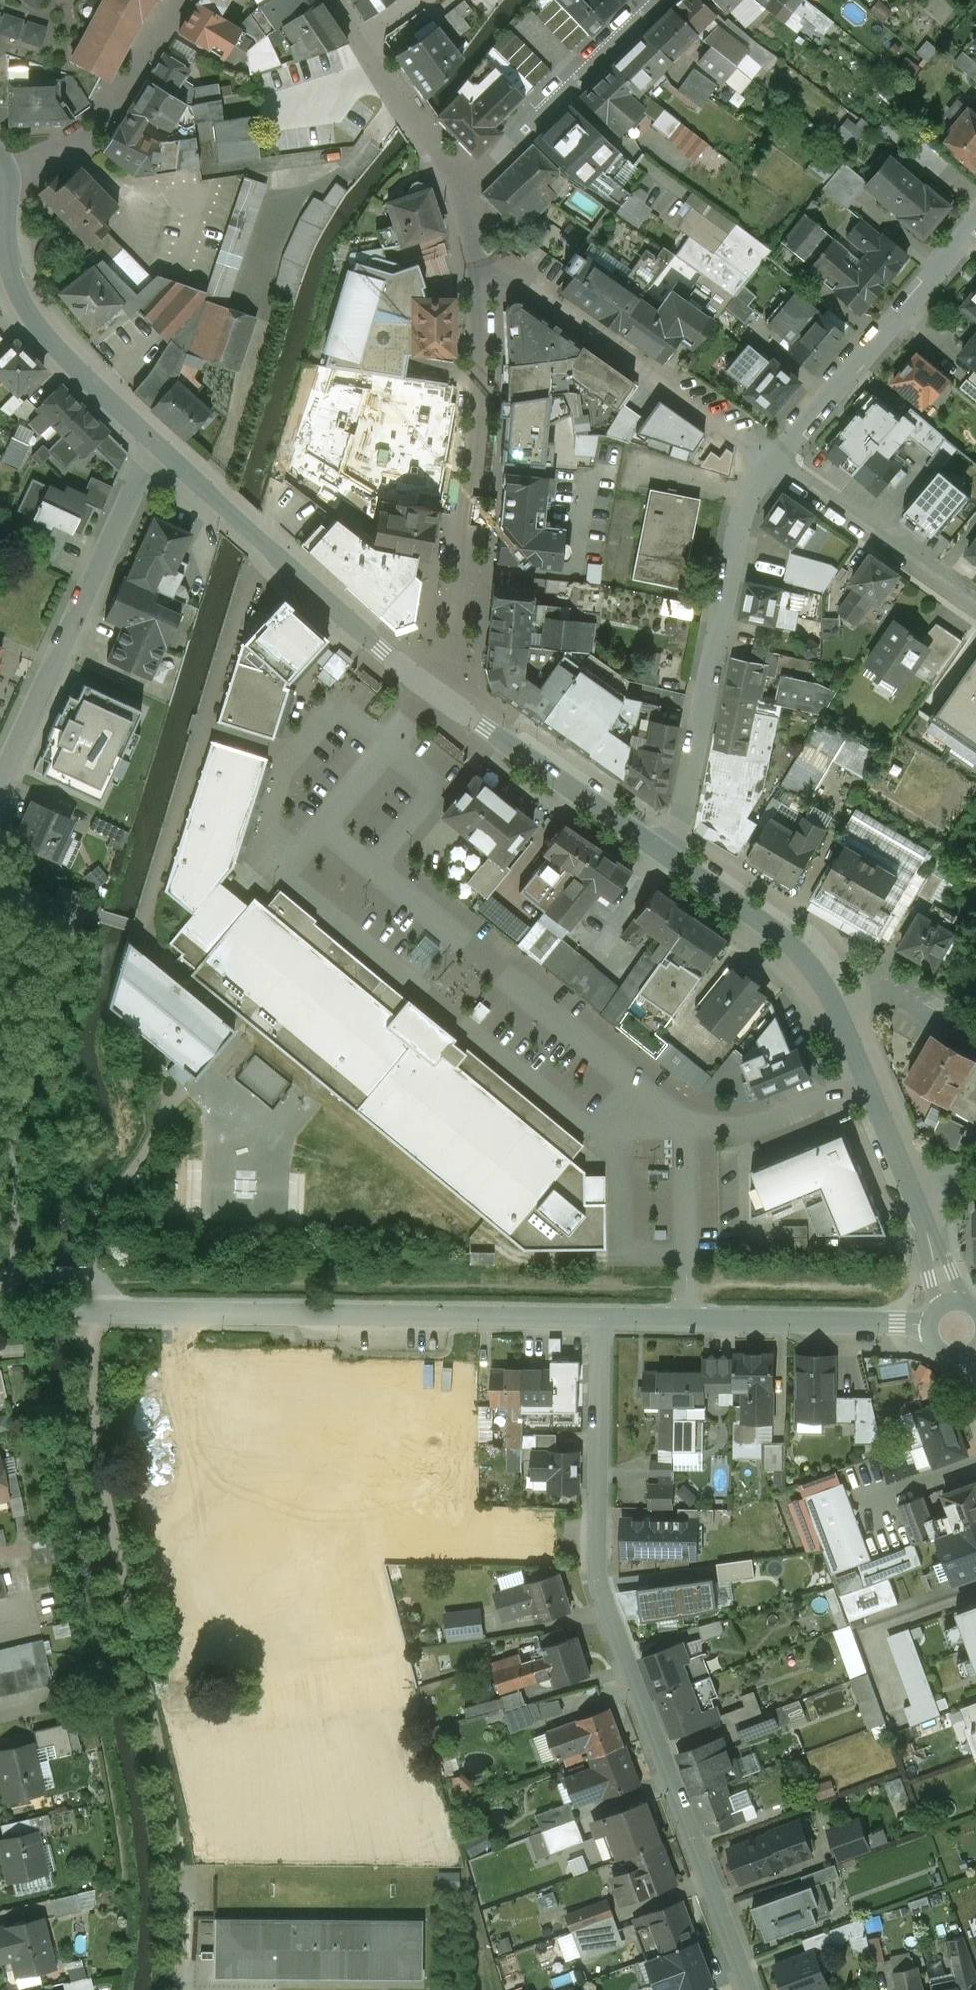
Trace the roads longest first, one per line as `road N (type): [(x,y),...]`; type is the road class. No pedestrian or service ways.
road 1 (residential): [(602,1315),(598,1570),(750,1989)]
road 2 (residential): [(602,1315),(28,1311)]
road 3 (residential): [(664,853),(794,949),(820,977),(915,1196)]
road 4 (residential): [(429,686),(446,663),(472,486),(481,387),(475,273)]
road 5 (residential): [(664,853),(745,507),(772,459)]
road 6 (residential): [(0,790),(142,473),(161,449)]
road 7 (residential): [(429,686),(161,449)]
road 8 (residential): [(475,273),(502,273),(772,459)]
road 9 (residential): [(931,1324),(602,1315)]
road 10 (residential): [(772,459),(975,221)]
road 11 (residential): [(429,686),(664,853)]
road 12 (residential): [(654,0),(457,190)]
road 13 (residential): [(161,449),(62,355),(25,306),(6,237)]
road 14 (residential): [(772,459),(975,607)]
road 15 (residential): [(457,190),(371,49),(434,0)]

